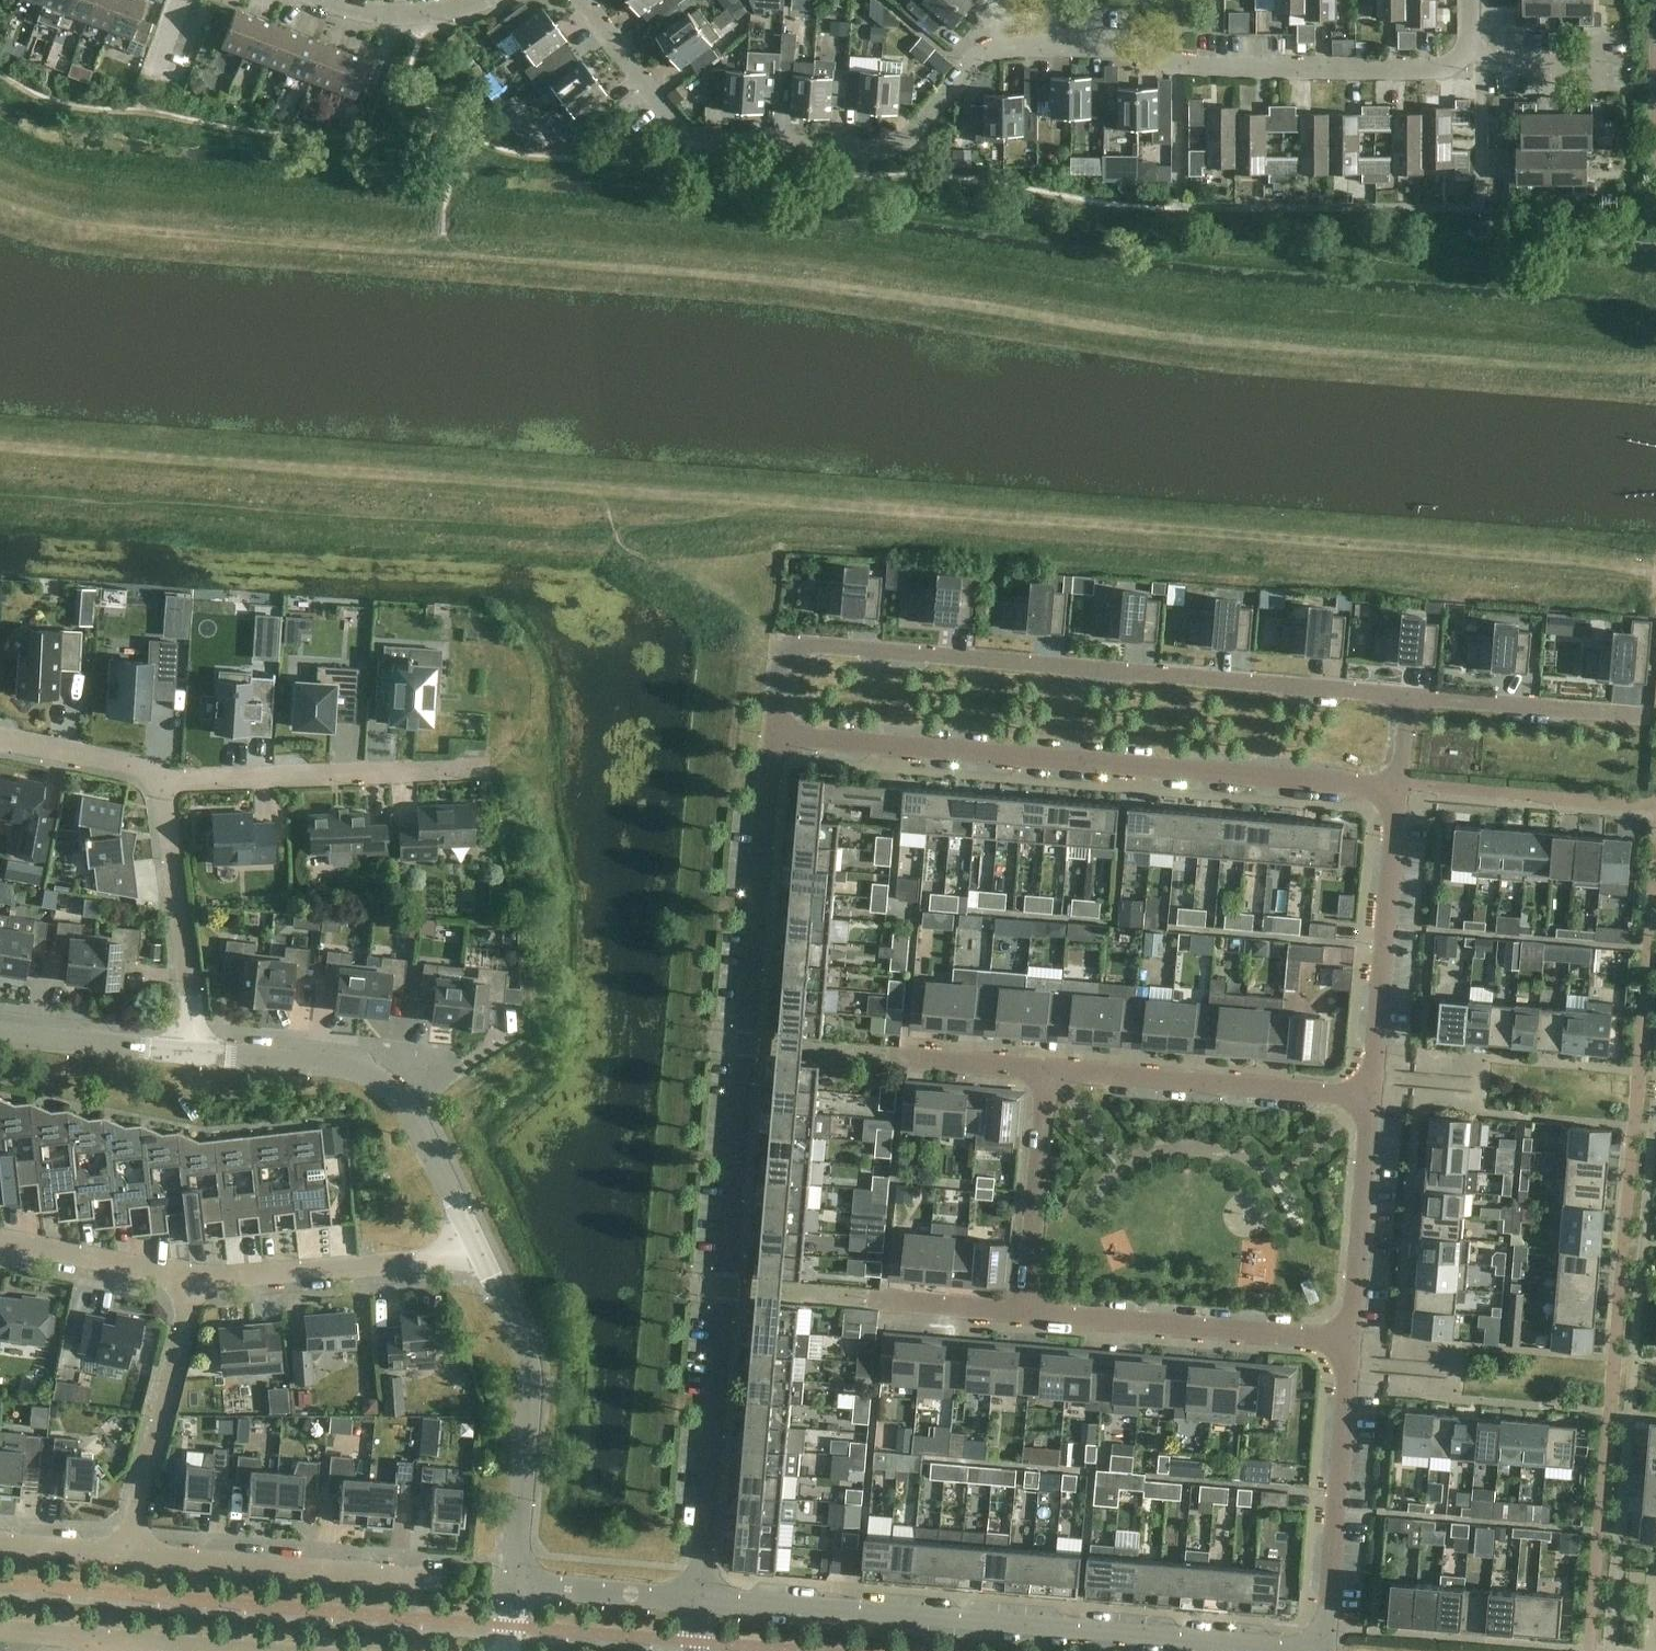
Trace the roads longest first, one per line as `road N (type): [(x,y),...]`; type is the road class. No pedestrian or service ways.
road 1 (residential): [(772,735),(700,1600)]
road 2 (residential): [(772,735),(779,643),(1408,697)]
road 3 (residential): [(1397,784),(772,735)]
road 4 (residential): [(1274,1650),(700,1600)]
road 5 (residential): [(1001,48),(969,69),(912,136),(890,149),(719,140),(675,121),(583,0)]
road 6 (residential): [(1469,47),(1439,67),(1186,67),(1131,45),(1001,48)]
road 7 (tertiary): [(481,1257),(429,1146),(389,1089),(332,1063),(197,1051)]
road 8 (residential): [(1372,1098),(1032,1067)]
road 9 (tertiary): [(511,1586),(531,1383),(517,1330),(481,1257)]
road 10 (residential): [(1351,1339),(1013,1308)]
road 11 (residential): [(484,767),(186,780),(163,789)]
road 12 (residential): [(1372,1098),(1397,784)]
road 13 (residential): [(439,1580),(126,1553)]
road 14 (residential): [(1323,1650),(1351,1339)]
road 15 (residential): [(481,1257),(196,1279)]
road 16 (residential): [(126,1553),(196,1279)]
road 17 (residential): [(163,789),(197,1051)]
road 18 (residential): [(1351,1339),(1372,1098)]
road 19 (residential): [(1013,1308),(1032,1067)]
road 20 (residential): [(1408,697),(1639,714)]
road 21 (residential): [(196,1279),(0,1240)]
road 22 (tertiary): [(197,1051),(0,1031)]
road 23 (residential): [(700,1600),(511,1586)]
road 24 (residential): [(0,737),(127,762),(163,789)]
road 25 (unclassified): [(326,0),(394,15),(482,0)]
road 26 (residential): [(1479,51),(1479,206)]
road 27 (residential): [(249,1650),(100,1639)]
road 28 (residential): [(1032,1067),(891,1055)]
road 29 (residential): [(1013,1308),(874,1300)]
road 30 (residential): [(126,1553),(0,1543)]
road 31 (residential): [(1599,64),(1517,65),(1479,51)]

